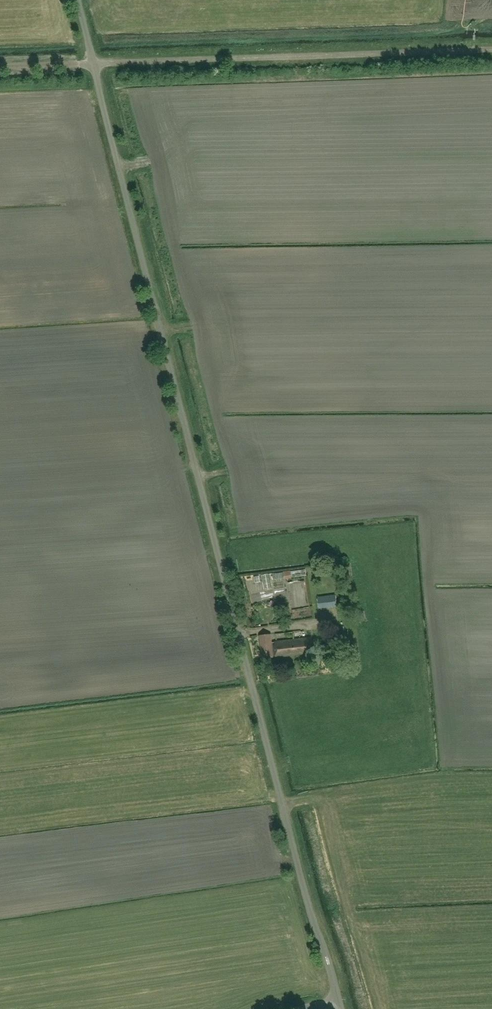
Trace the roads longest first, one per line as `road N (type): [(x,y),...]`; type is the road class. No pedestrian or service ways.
road 1 (unclassified): [(338,999),(94,64)]
road 2 (unclassified): [(94,64),(491,50)]

